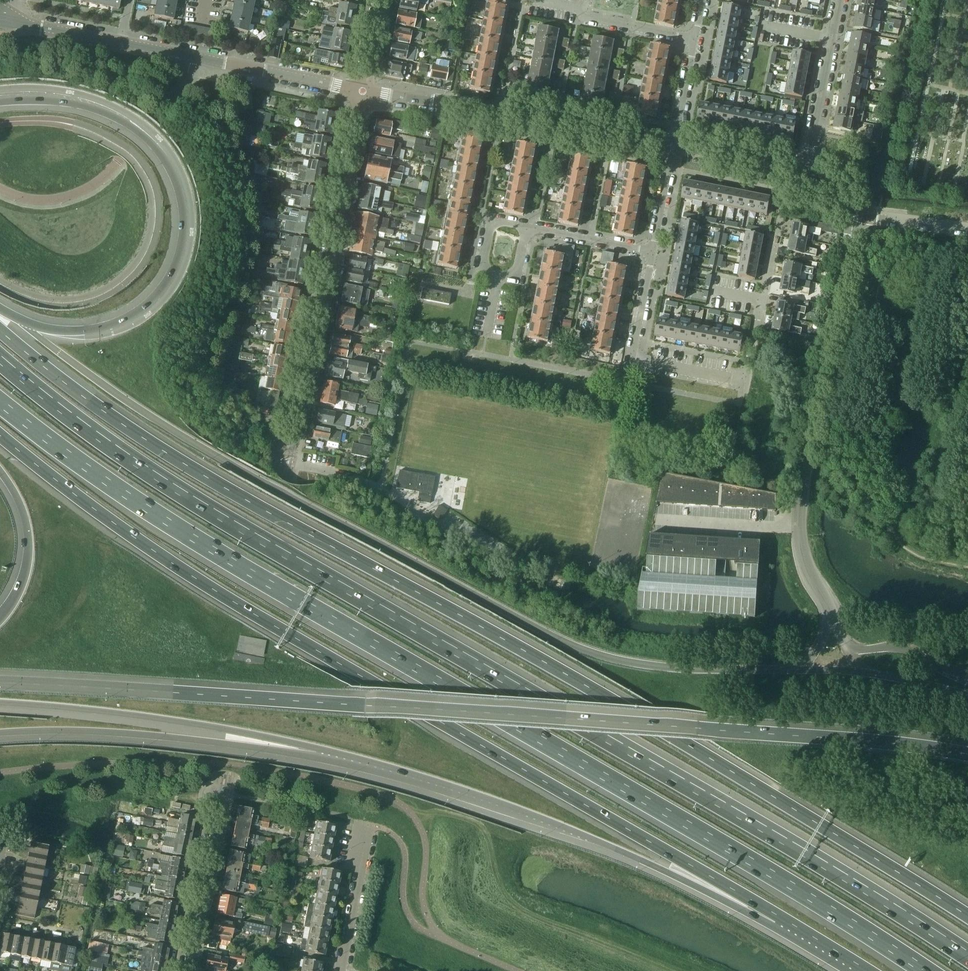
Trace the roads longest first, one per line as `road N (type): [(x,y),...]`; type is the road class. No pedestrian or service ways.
road 1 (motorway): [(967,950),(230,523),(0,360)]
road 2 (motorway): [(967,916),(629,711),(150,444),(0,330)]
road 3 (motorway): [(0,403),(211,549),(926,970)]
road 4 (motorway): [(967,756),(829,738),(0,684)]
road 5 (motorway): [(0,436),(188,576),(777,917)]
road 6 (motorway): [(0,103),(83,106),(136,129),(176,176),(186,219),(179,264),(134,317),(62,334),(0,311)]
road 7 (motorway): [(337,753),(534,816),(777,917)]
road 8 (tertiary): [(845,647),(805,565),(799,515),(854,212)]
road 9 (residential): [(360,91),(289,462)]
road 10 (motorway): [(0,703),(227,729),(337,753)]
road 11 (motorway): [(0,733),(78,730),(337,753)]
road 12 (tertiary): [(673,149),(360,91)]
road 13 (tertiary): [(360,91),(121,43)]
road 14 (residential): [(760,316),(746,381),(631,359)]
road 15 (residential): [(186,970),(222,792)]
road 16 (residential): [(803,172),(839,0)]
road 17 (residential): [(694,39),(524,0)]
road 18 (motorway): [(0,471),(17,497),(27,548),(20,586),(0,619)]
road 19 (residential): [(337,970),(364,825)]
road 20 (tertiary): [(803,172),(673,149)]
road 21 (motorway): [(967,682),(900,647),(845,647)]
road 22 (residential): [(652,252),(526,227)]

